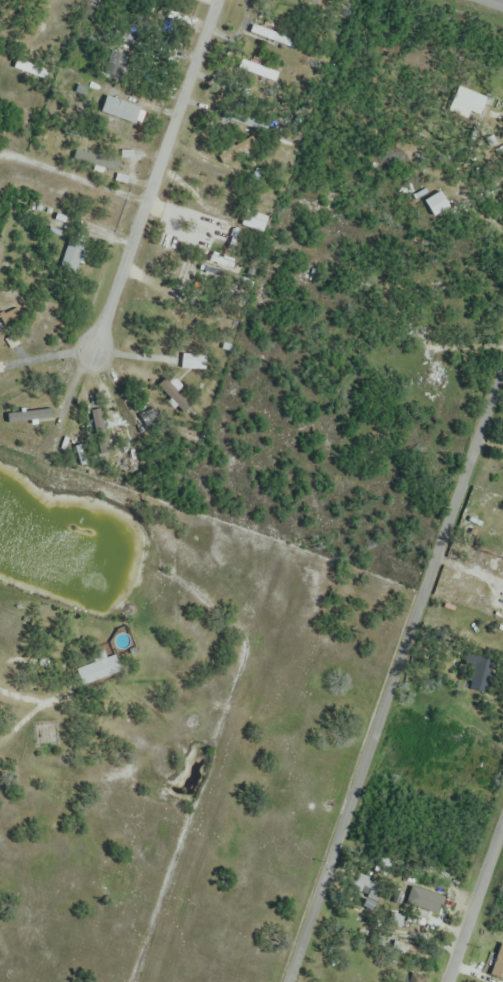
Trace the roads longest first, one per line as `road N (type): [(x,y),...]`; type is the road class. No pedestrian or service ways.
road 1 (residential): [(289,981),(502,362)]
road 2 (residential): [(217,0),(92,353)]
road 3 (residential): [(444,981),(502,815)]

